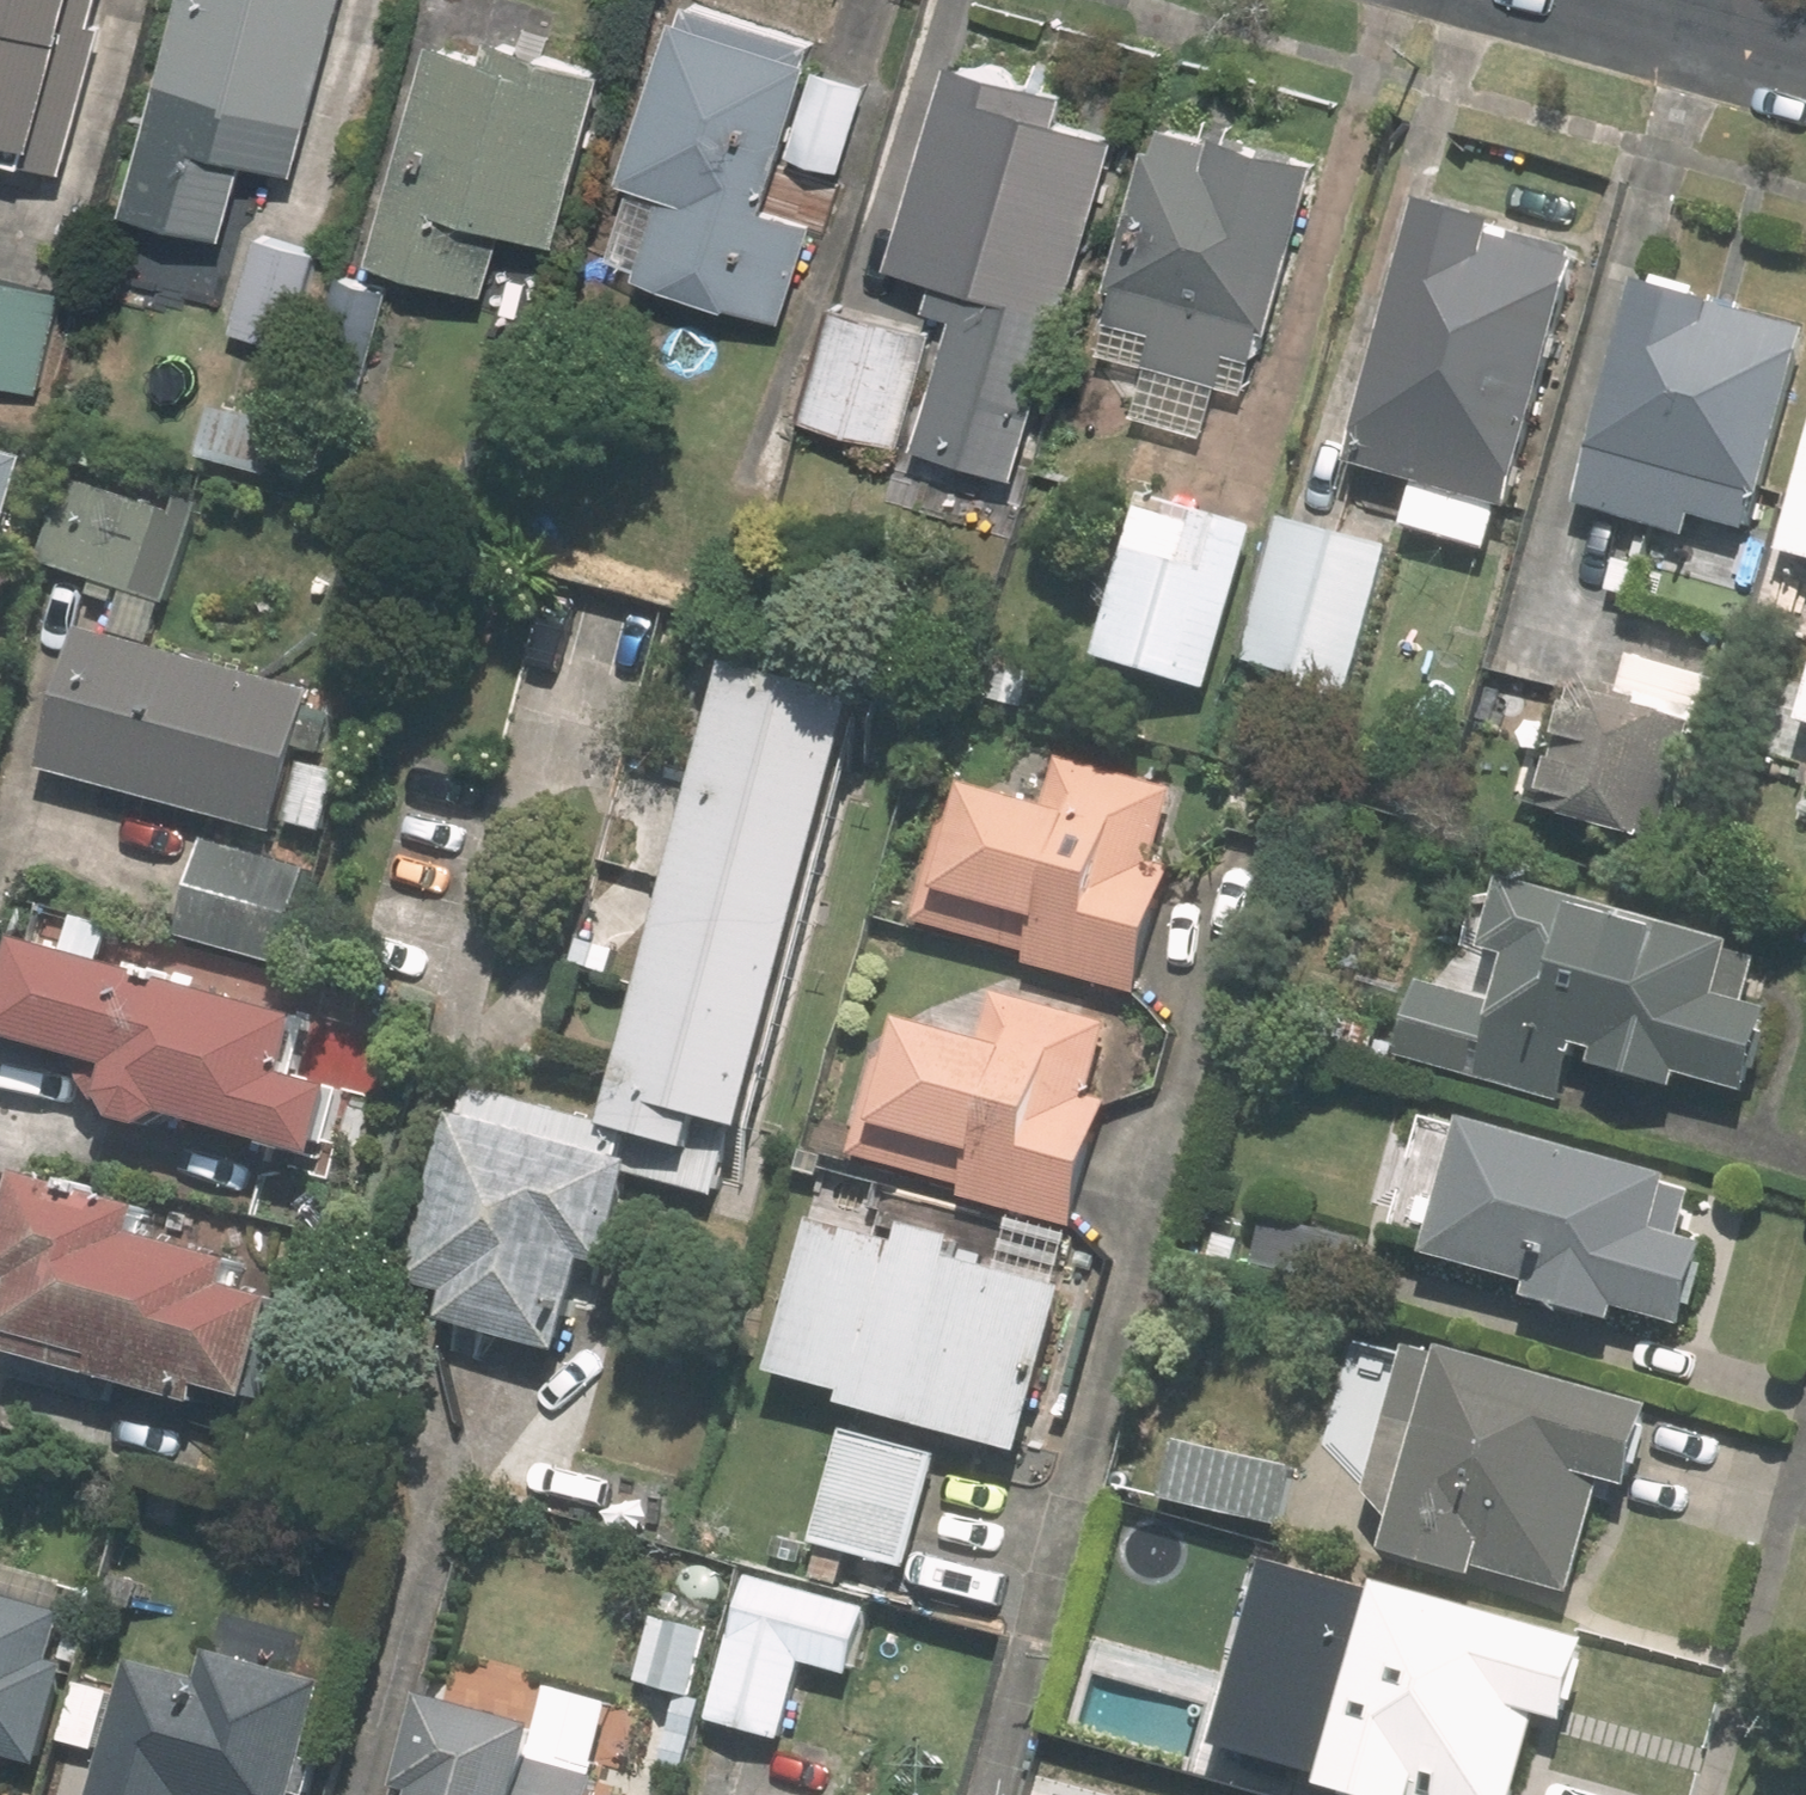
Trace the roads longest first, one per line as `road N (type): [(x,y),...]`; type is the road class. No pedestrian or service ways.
road 1 (residential): [(1805,70),(1560,0)]

